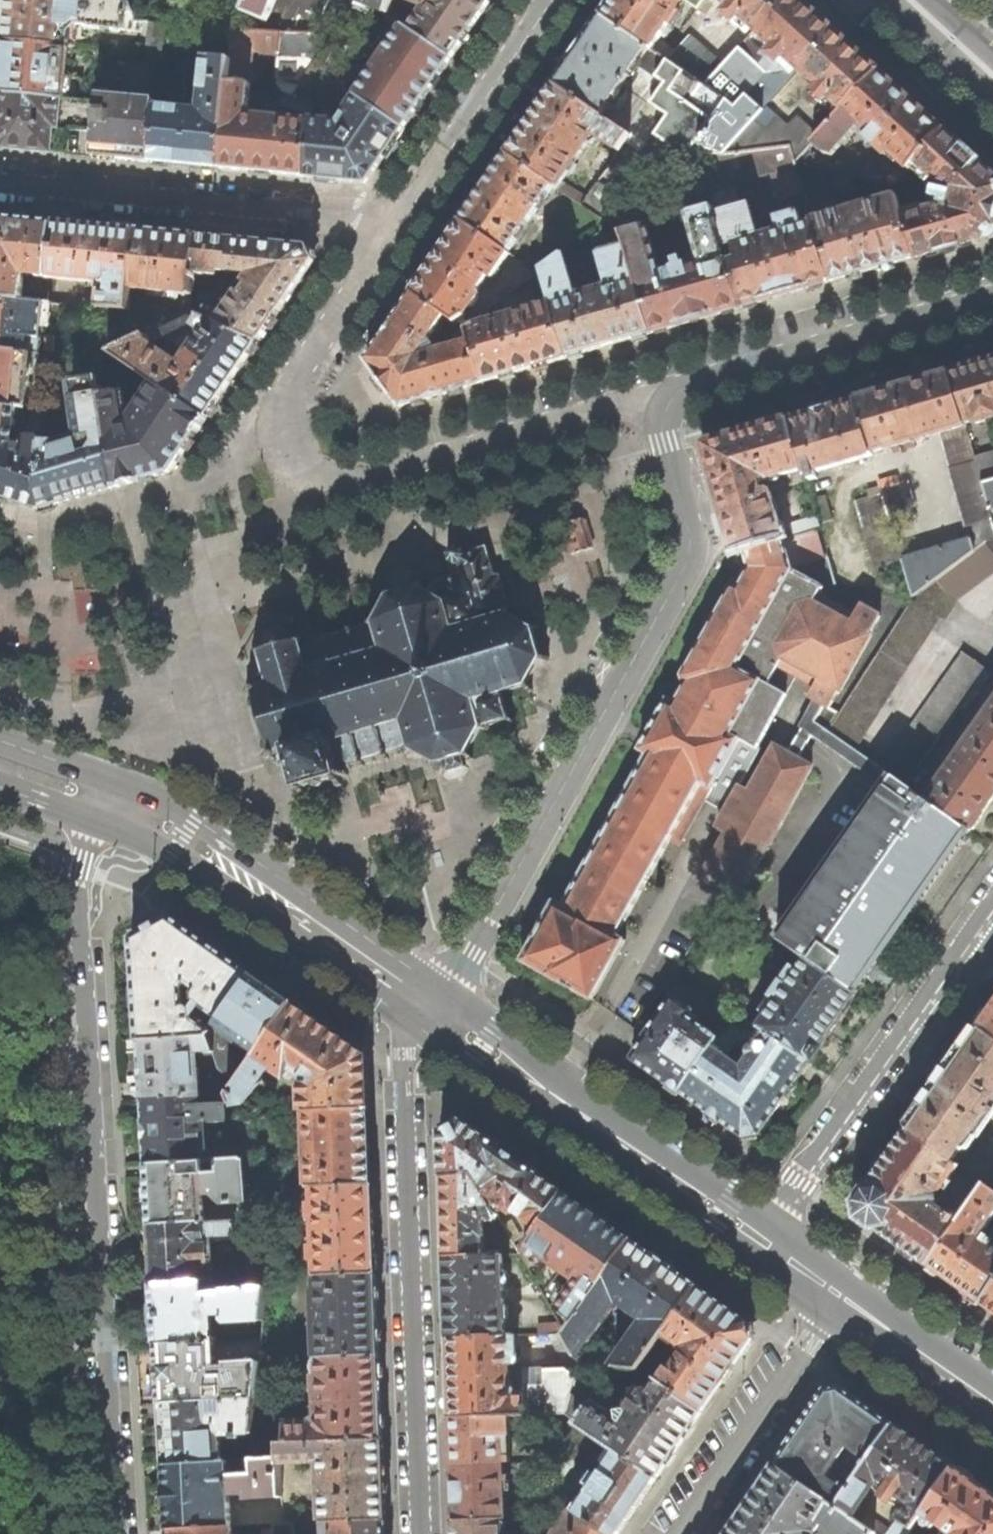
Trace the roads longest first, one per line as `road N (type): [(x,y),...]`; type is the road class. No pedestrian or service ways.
road 1 (unclassified): [(101,797),(80,866),(115,1533)]
road 2 (residential): [(435,1008),(688,556),(666,407)]
road 3 (residential): [(435,1008),(405,1071),(422,1533)]
road 4 (residential): [(992,903),(760,1234)]
road 5 (residential): [(0,183),(399,221)]
road 6 (primary): [(101,797),(175,829),(435,1008)]
road 7 (primary): [(435,1008),(760,1234)]
road 8 (residential): [(312,472),(346,480),(596,408),(666,407)]
road 9 (residential): [(666,407),(695,382),(992,299)]
road 10 (residential): [(0,508),(63,521),(224,473),(283,429)]
road 11 (residential): [(678,1533),(847,1296)]
road 12 (residential): [(399,221),(555,0)]
road 13 (residential): [(283,429),(293,384),(399,221)]
road 14 (primary): [(847,1296),(992,1399)]

